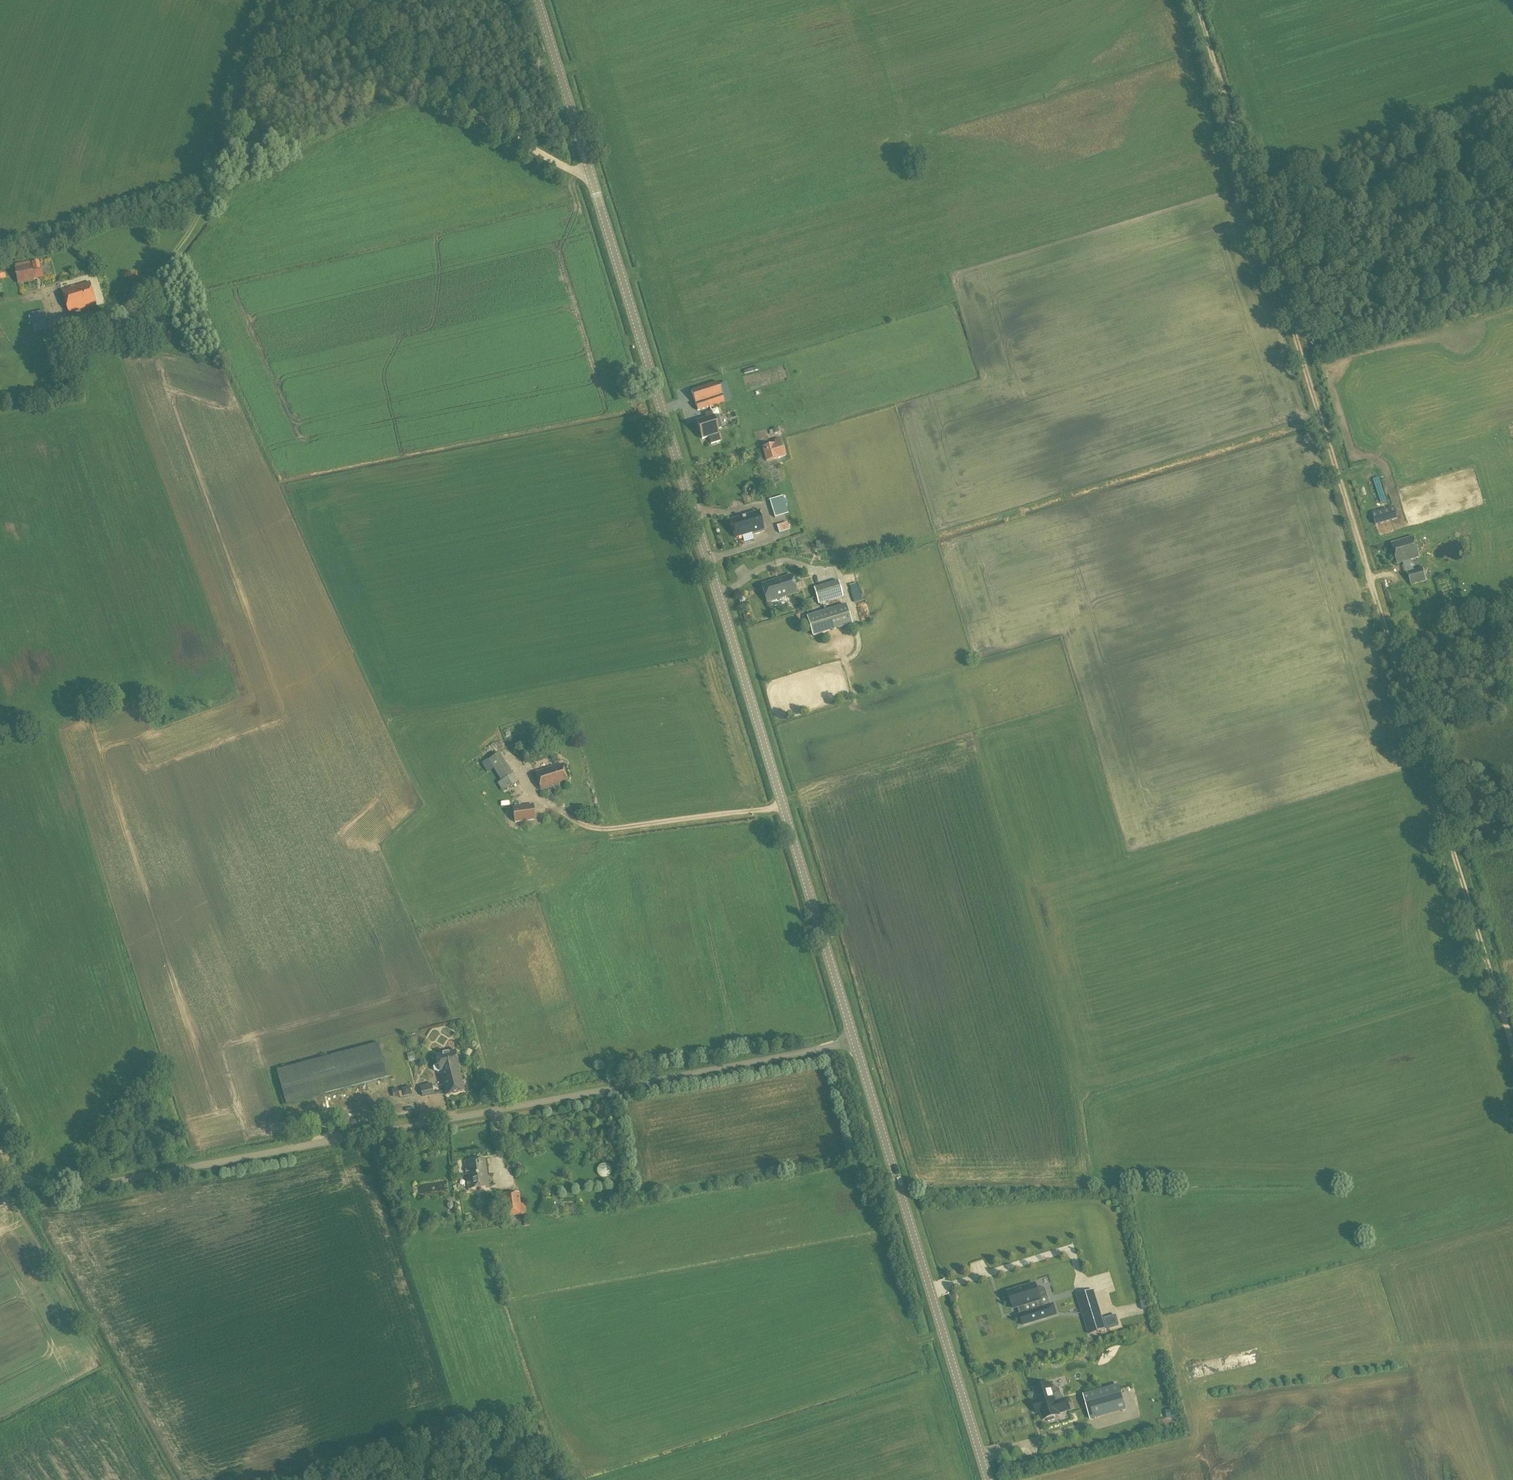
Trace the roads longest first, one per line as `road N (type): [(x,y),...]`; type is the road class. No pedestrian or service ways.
road 1 (track): [(1194,0),(1512,1045)]
road 2 (tertiary): [(854,1039),(537,0)]
road 3 (unclassified): [(854,1039),(171,1176),(71,1184),(0,1168)]
road 4 (tertiary): [(988,1479),(854,1039)]
road 5 (track): [(302,0),(592,182)]

